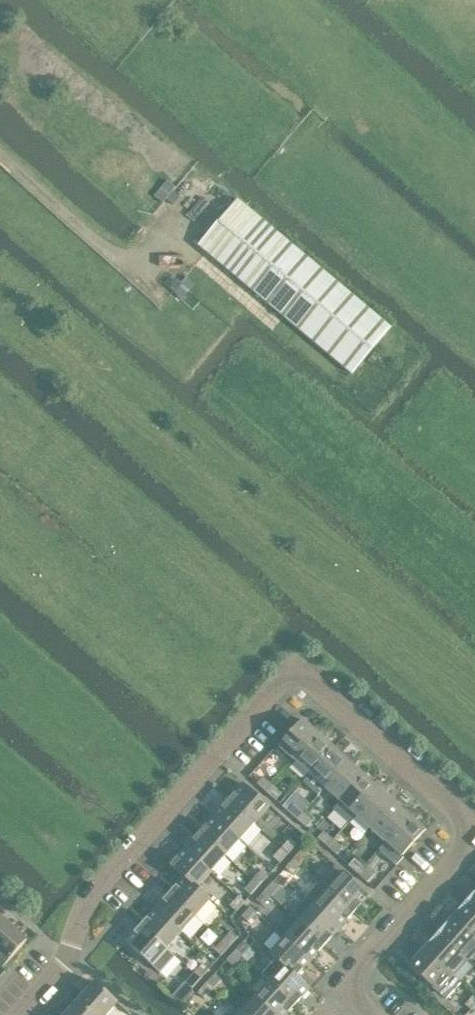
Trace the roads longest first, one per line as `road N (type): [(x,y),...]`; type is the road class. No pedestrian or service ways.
road 1 (residential): [(21,1014),(67,967),(95,889),(295,668),(474,830)]
road 2 (residential): [(345,989),(474,834)]

